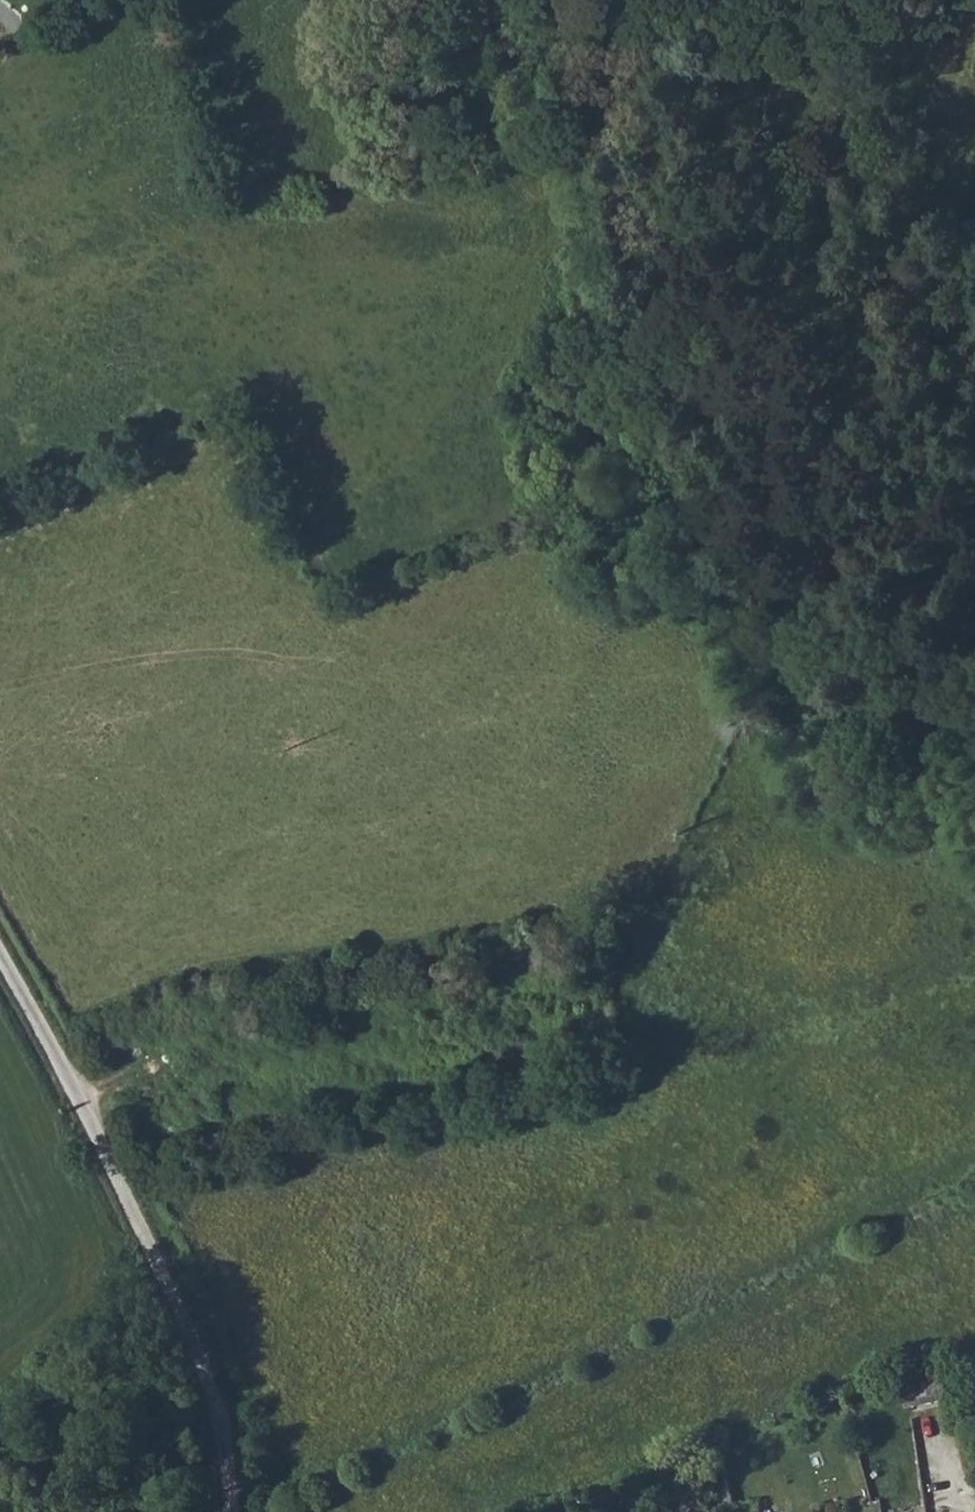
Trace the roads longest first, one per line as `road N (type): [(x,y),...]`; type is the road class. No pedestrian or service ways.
road 1 (unclassified): [(236,1511),(230,1444),(186,1311),(0,958)]

